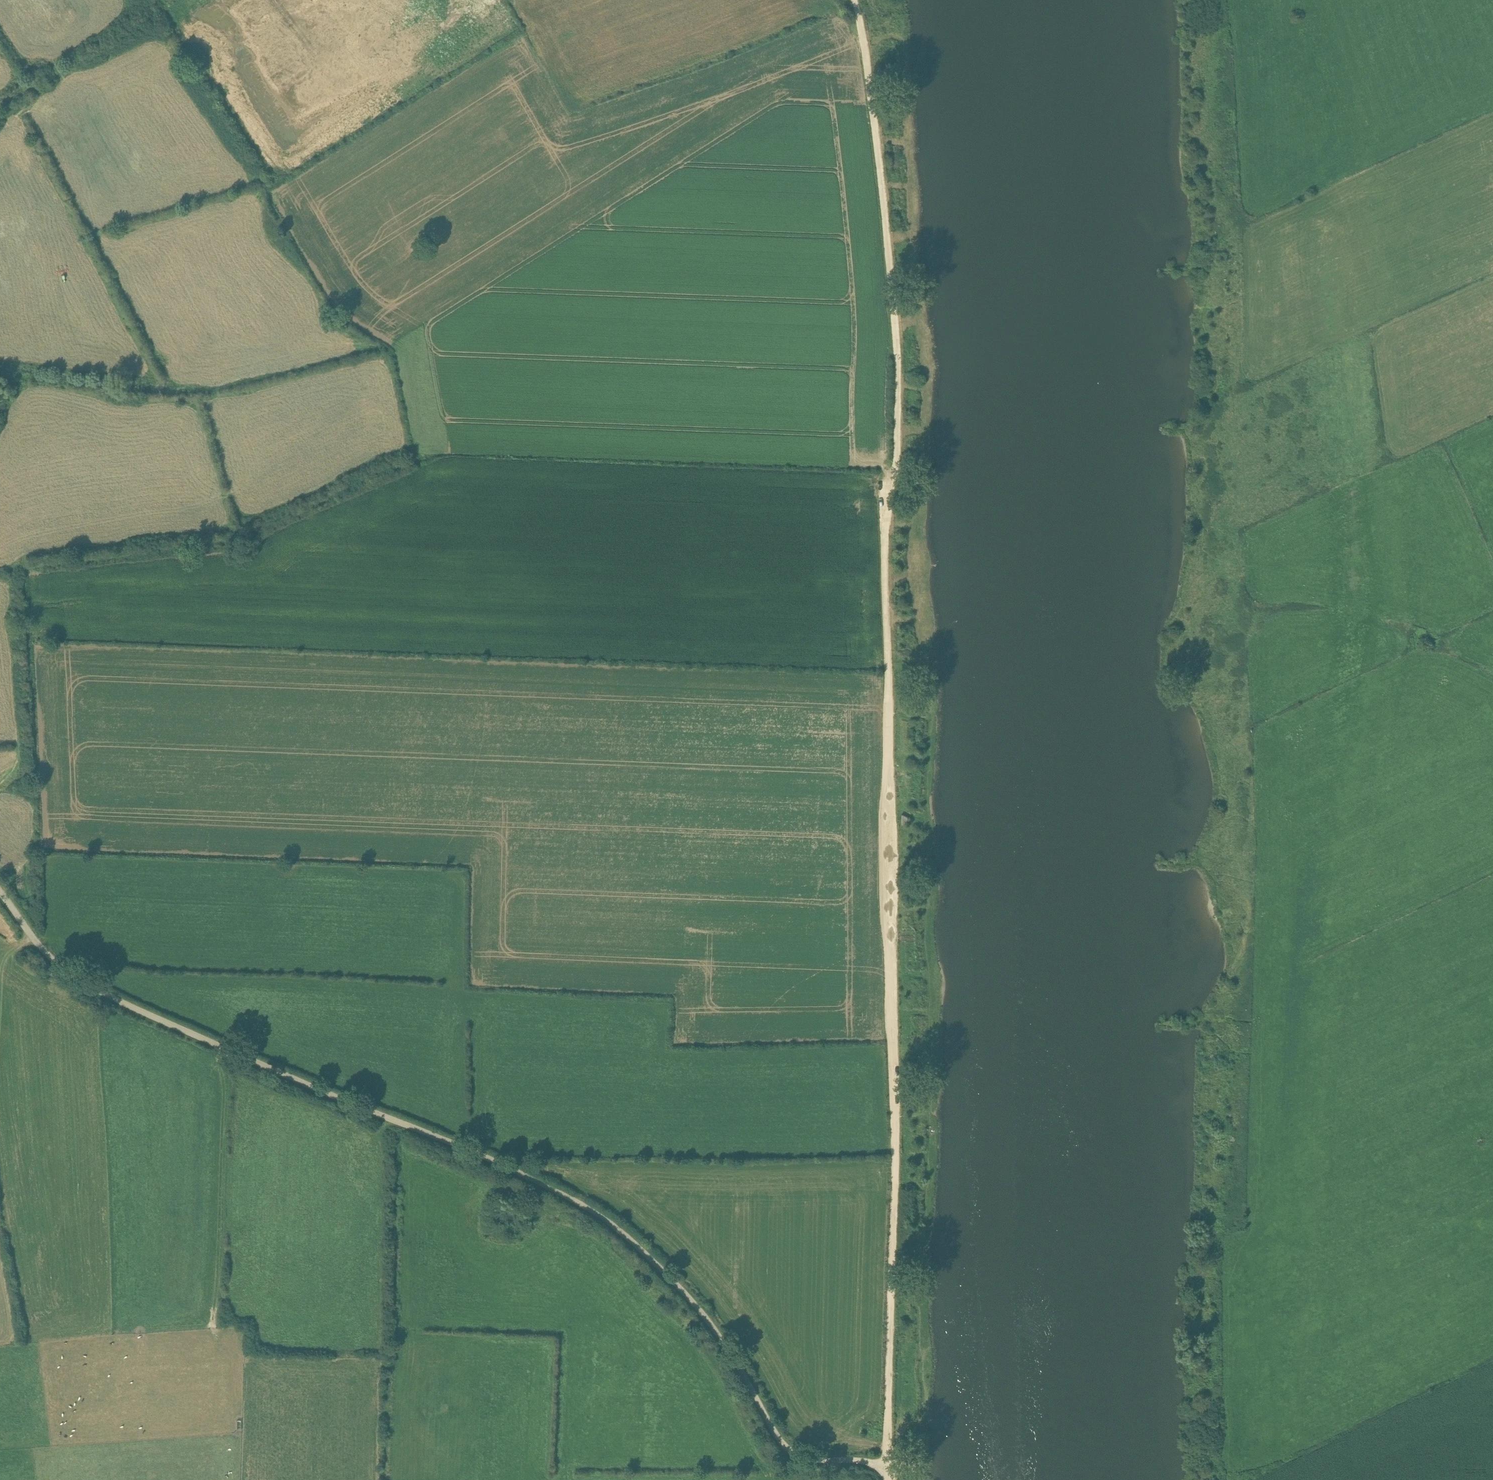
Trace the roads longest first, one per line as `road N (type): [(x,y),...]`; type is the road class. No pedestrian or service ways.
road 1 (unclassified): [(0,891),(35,941),(79,980),(595,1211),(700,1310),(784,1444),(807,1458),(888,1467),(891,1479)]
road 2 (track): [(888,698),(897,1142),(888,1467)]

